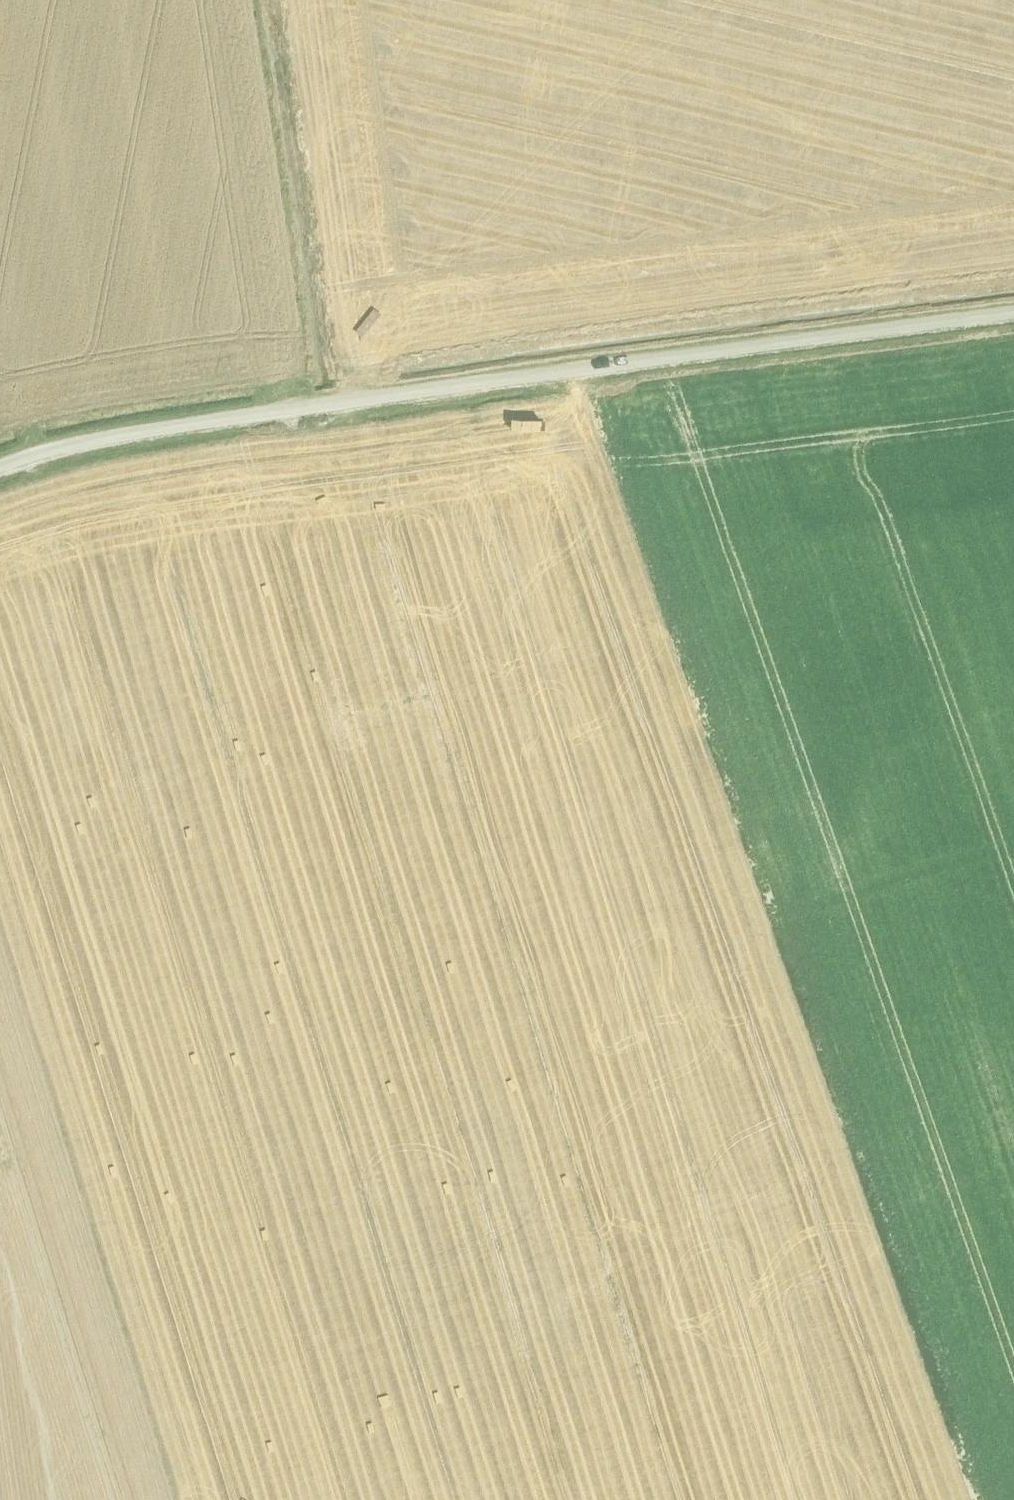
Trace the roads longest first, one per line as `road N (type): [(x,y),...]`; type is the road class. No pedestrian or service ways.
road 1 (unclassified): [(1013,311),(102,437),(0,465)]

